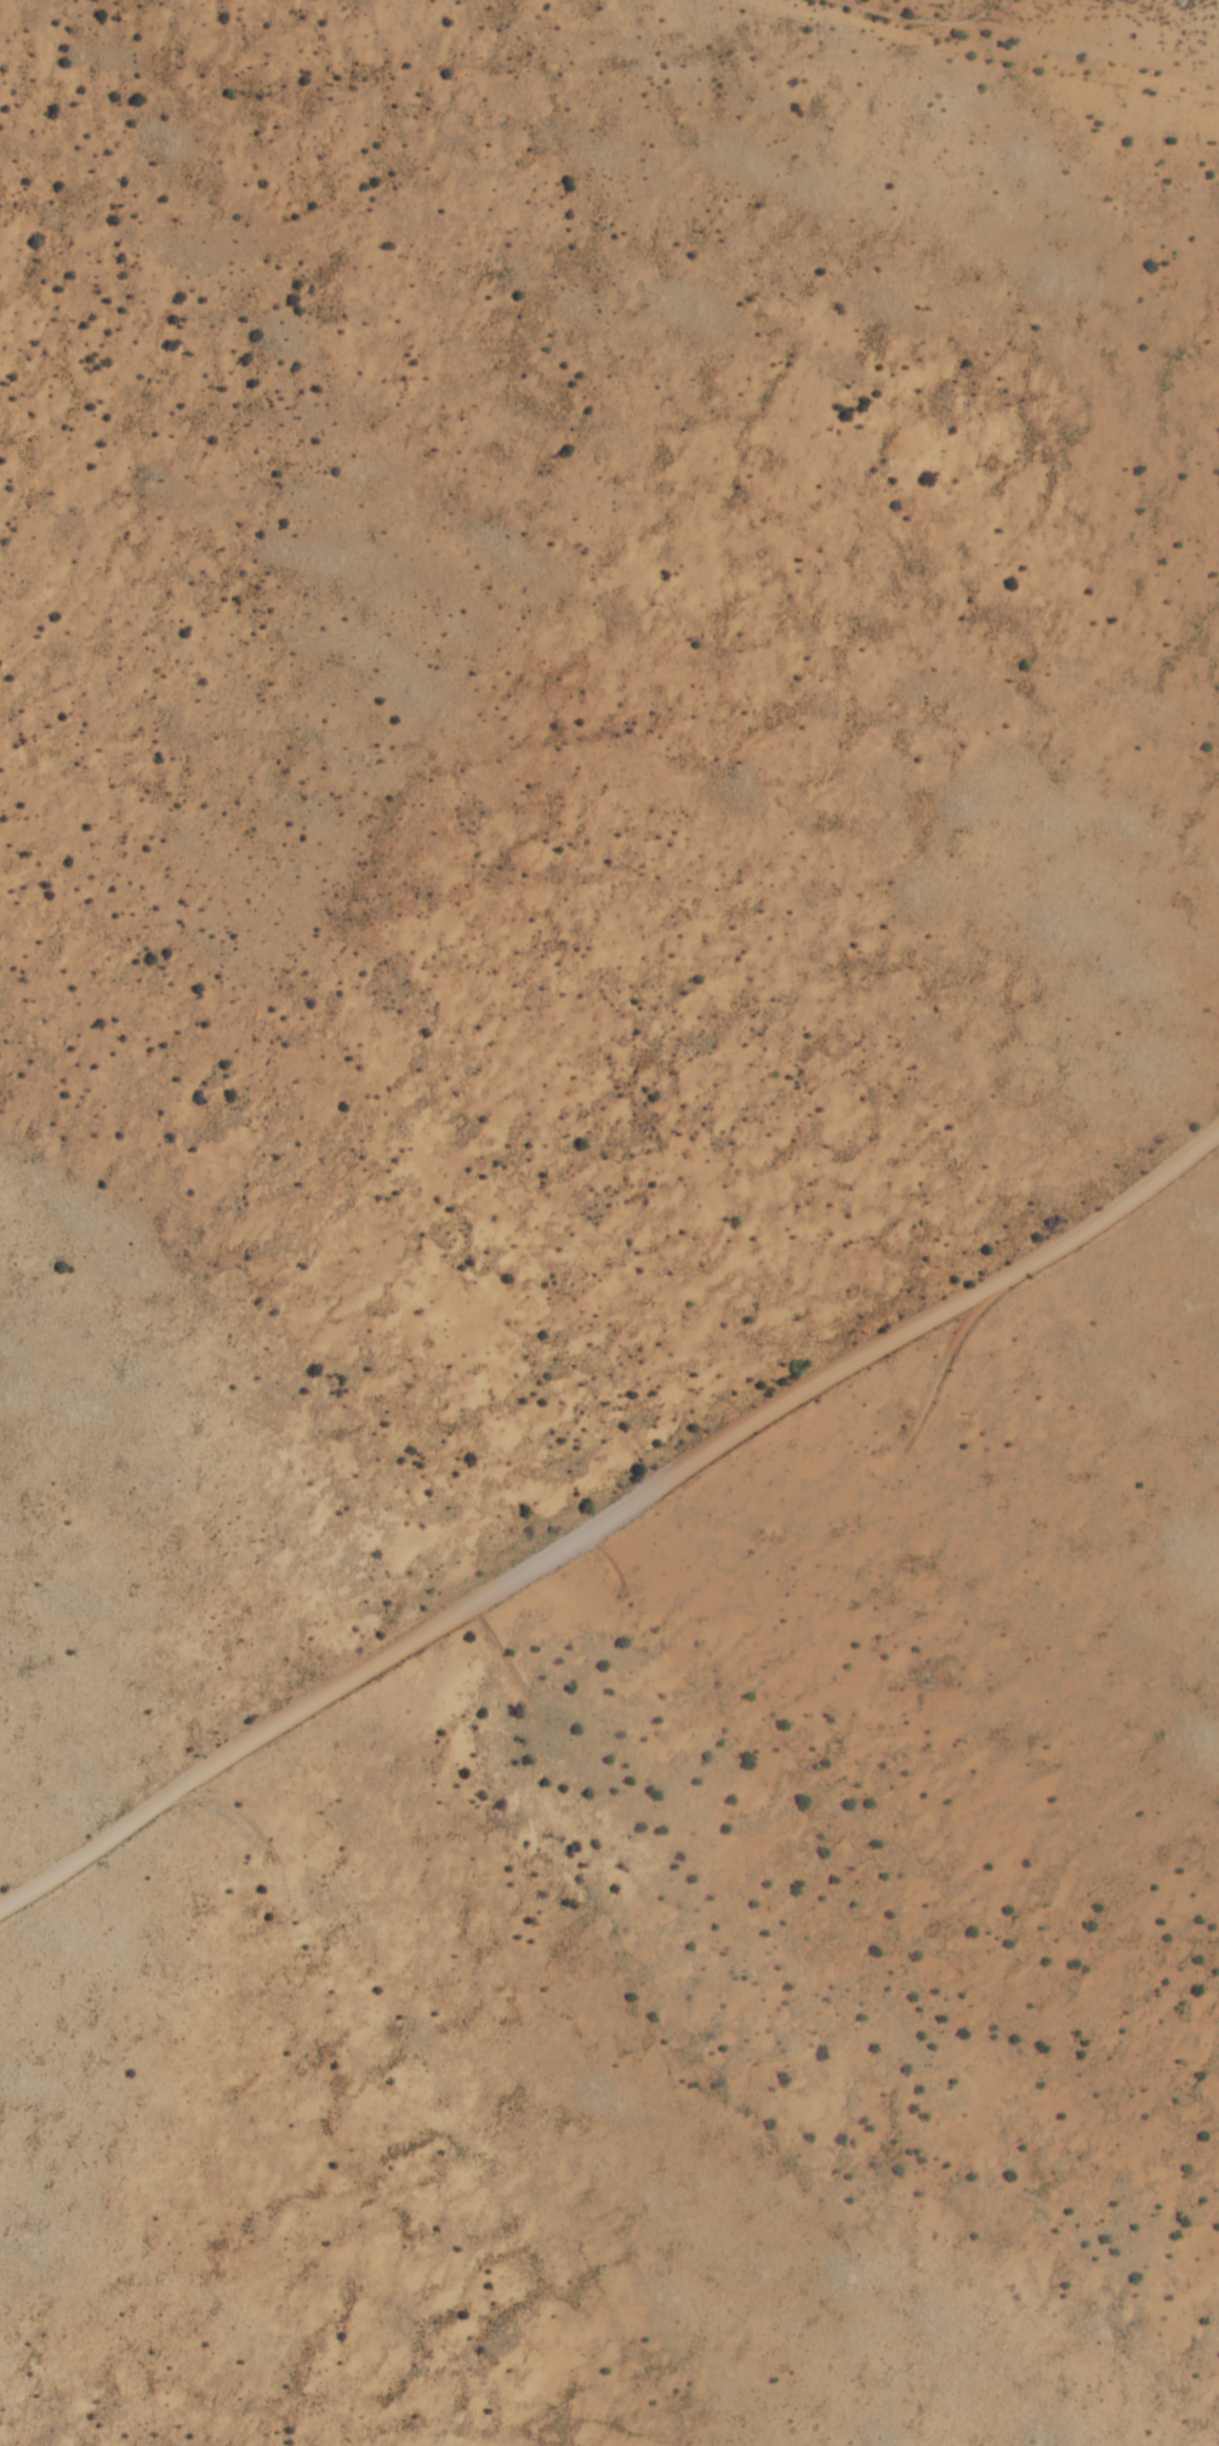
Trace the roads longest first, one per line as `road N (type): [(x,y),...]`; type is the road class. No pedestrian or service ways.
road 1 (residential): [(0,1909),(701,1458),(1083,1231),(1218,1131)]
road 2 (track): [(1218,107),(819,32),(695,25),(619,0)]

